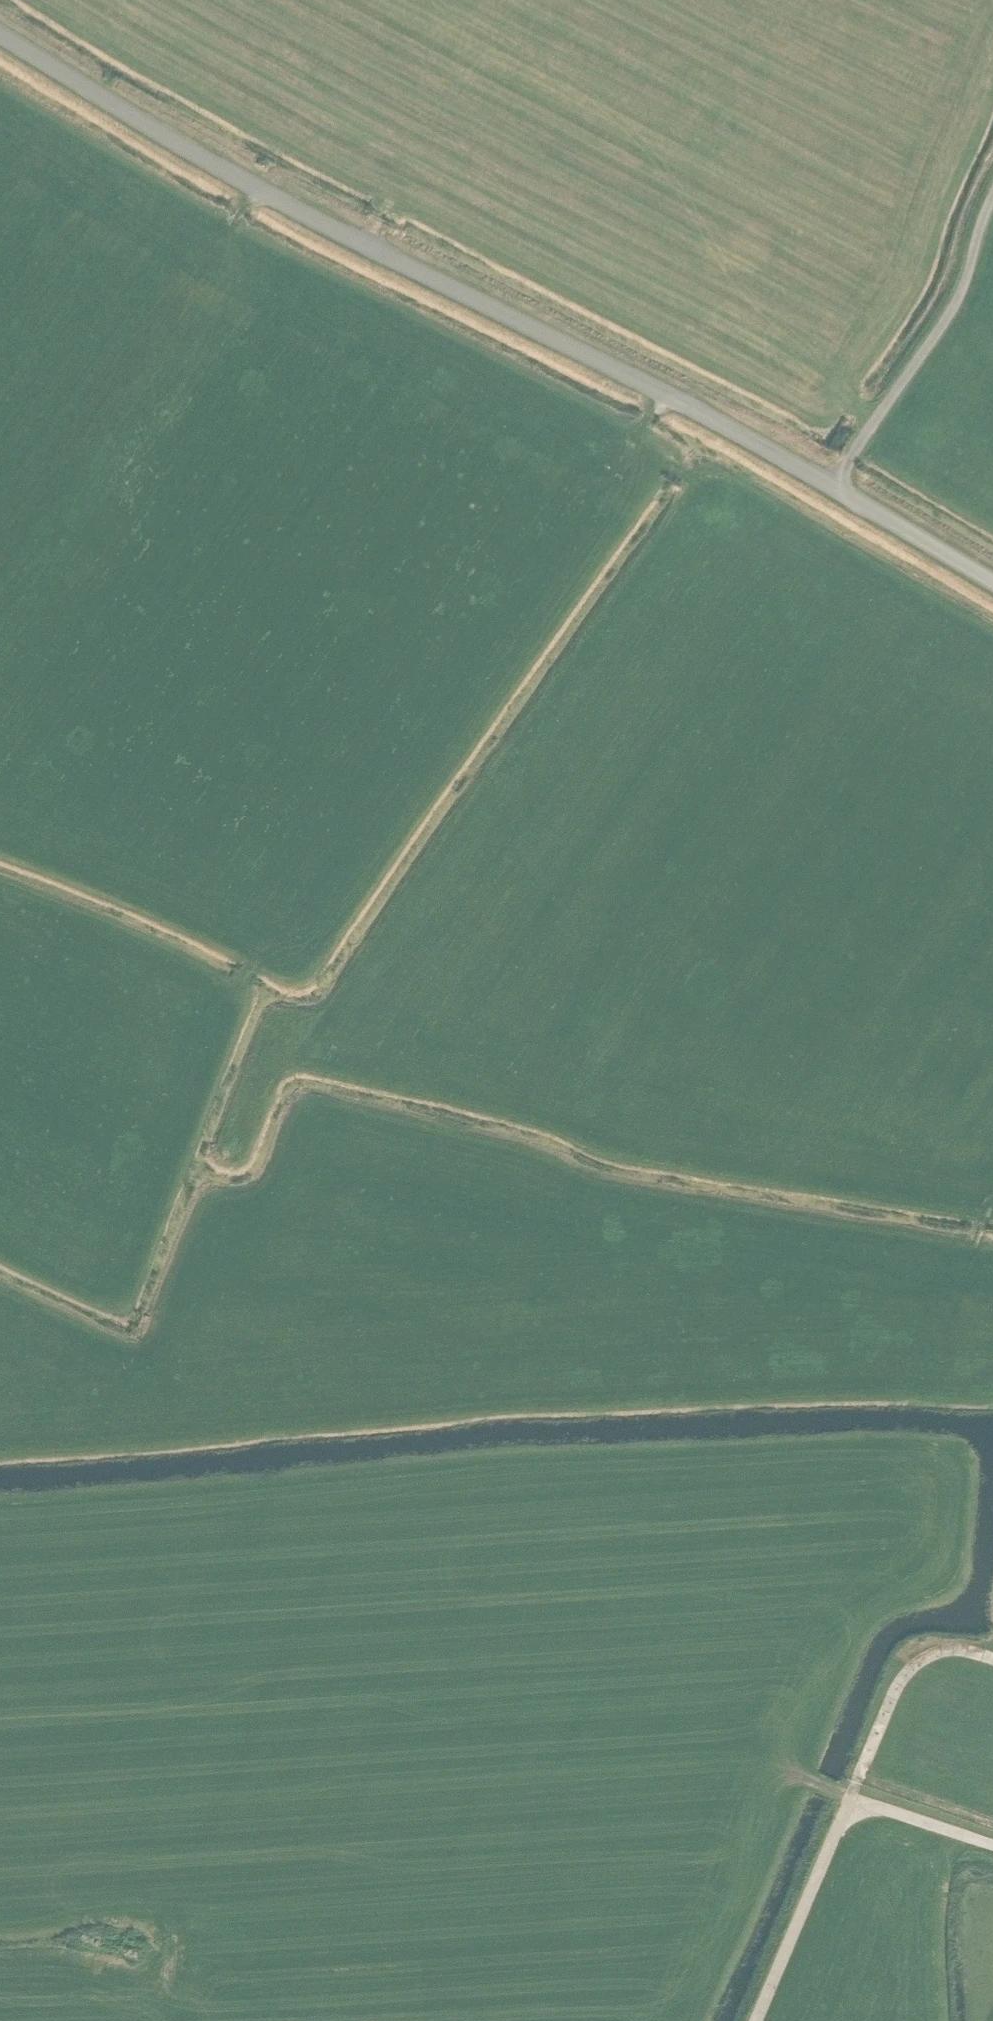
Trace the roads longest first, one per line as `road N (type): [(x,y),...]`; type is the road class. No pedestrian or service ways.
road 1 (tertiary): [(992,584),(642,381),(236,177),(0,34)]

